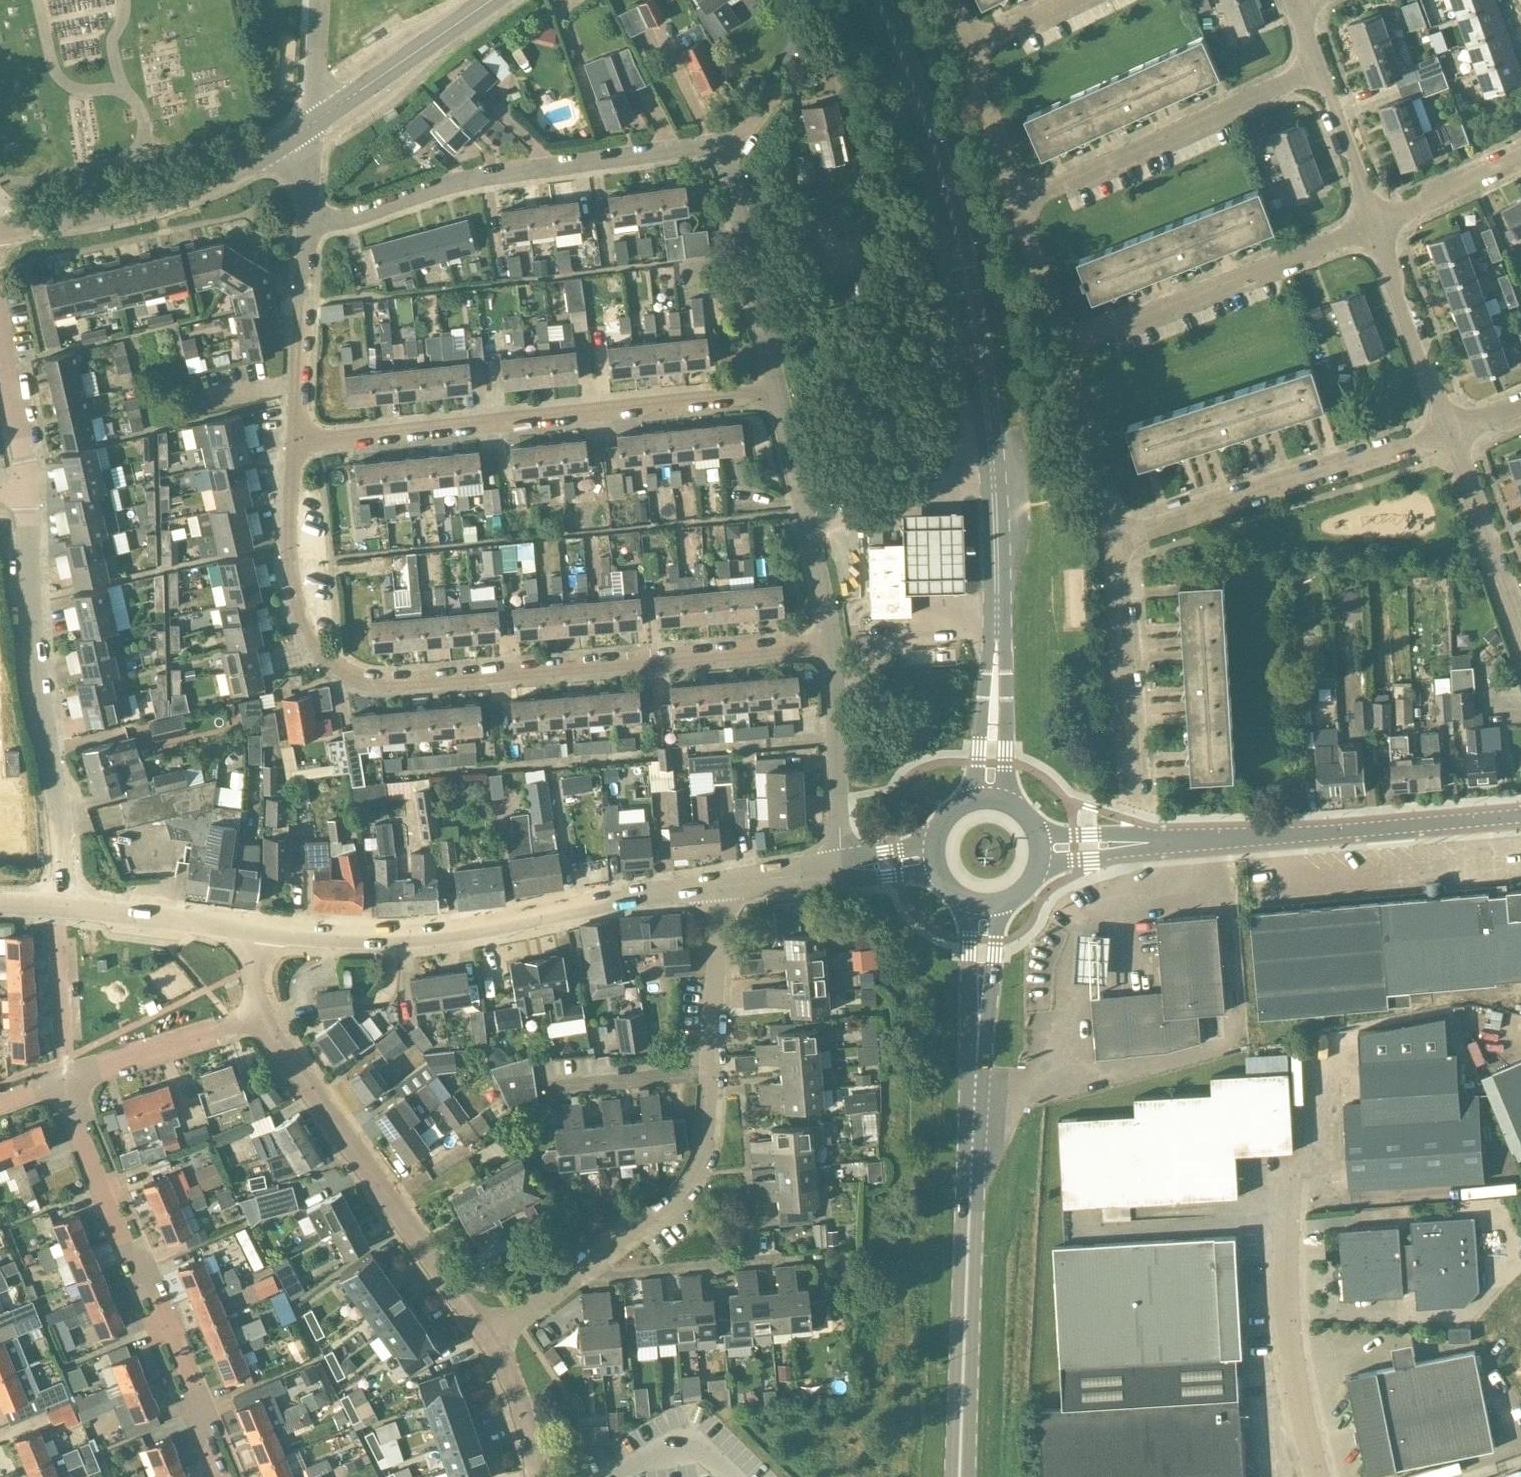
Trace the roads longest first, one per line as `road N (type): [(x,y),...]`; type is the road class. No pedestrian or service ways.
road 1 (secondary): [(994,799),(993,453),(935,141),(879,0)]
road 2 (residential): [(294,445),(298,608),(325,657),(352,678),(398,687),(833,645)]
road 3 (secondary): [(960,1476),(986,900)]
road 4 (residential): [(294,445),(777,391)]
road 5 (secondary): [(1039,850),(1520,817)]
road 6 (tertiary): [(251,929),(378,941),(720,884)]
road 7 (unclassified): [(1319,1476),(1284,1282),(1289,1181),(1318,1167),(1320,1068)]
road 8 (residential): [(307,220),(351,217),(472,181),(726,144)]
road 9 (residential): [(222,1476),(65,1081)]
road 10 (residential): [(62,907),(63,850),(31,630),(25,492)]
road 11 (residential): [(493,1335),(256,1019)]
road 12 (residential): [(1115,540),(1450,433)]
road 13 (residential): [(1074,347),(1230,290),(1375,214)]
road 14 (tertiary): [(0,230),(161,201),(301,135)]
road 15 (residential): [(1032,203),(1248,114),(1314,72)]
road 16 (residential): [(1132,804),(1115,540)]
road 17 (residential): [(833,645),(777,391)]
road 18 (residential): [(777,391),(726,144)]
road 19 (residential): [(589,1265),(682,1196),(702,1167),(711,1071)]
road 20 (residential): [(820,1254),(627,1272),(589,1265)]
road 21 (residential): [(1450,433),(1375,214)]
road 22 (residential): [(842,871),(833,645)]
road 23 (residential): [(294,445),(307,220)]
road 24 (tertiary): [(320,119),(492,0)]
road 25 (residential): [(65,1081),(256,1019)]
road 26 (residential): [(1520,620),(1450,433)]
road 27 (residential): [(1115,540),(1074,347)]
road 28 (tertiary): [(62,907),(251,929)]
road 29 (residential): [(711,1071),(720,884)]
road 30 (residential): [(62,907),(65,1081)]
road 31 (residential): [(542,1090),(711,1071)]
road 32 (residential): [(1032,203),(968,50)]
road 33 (residential): [(25,492),(0,337)]
road 34 (residential): [(1375,214),(1520,160)]
road 35 (residential): [(1375,214),(1314,72)]
road 36 (residential): [(539,1476),(534,1424),(493,1335)]
road 37 (residential): [(1074,347),(1032,203)]
road 38 (tertiary): [(720,884),(842,871)]

